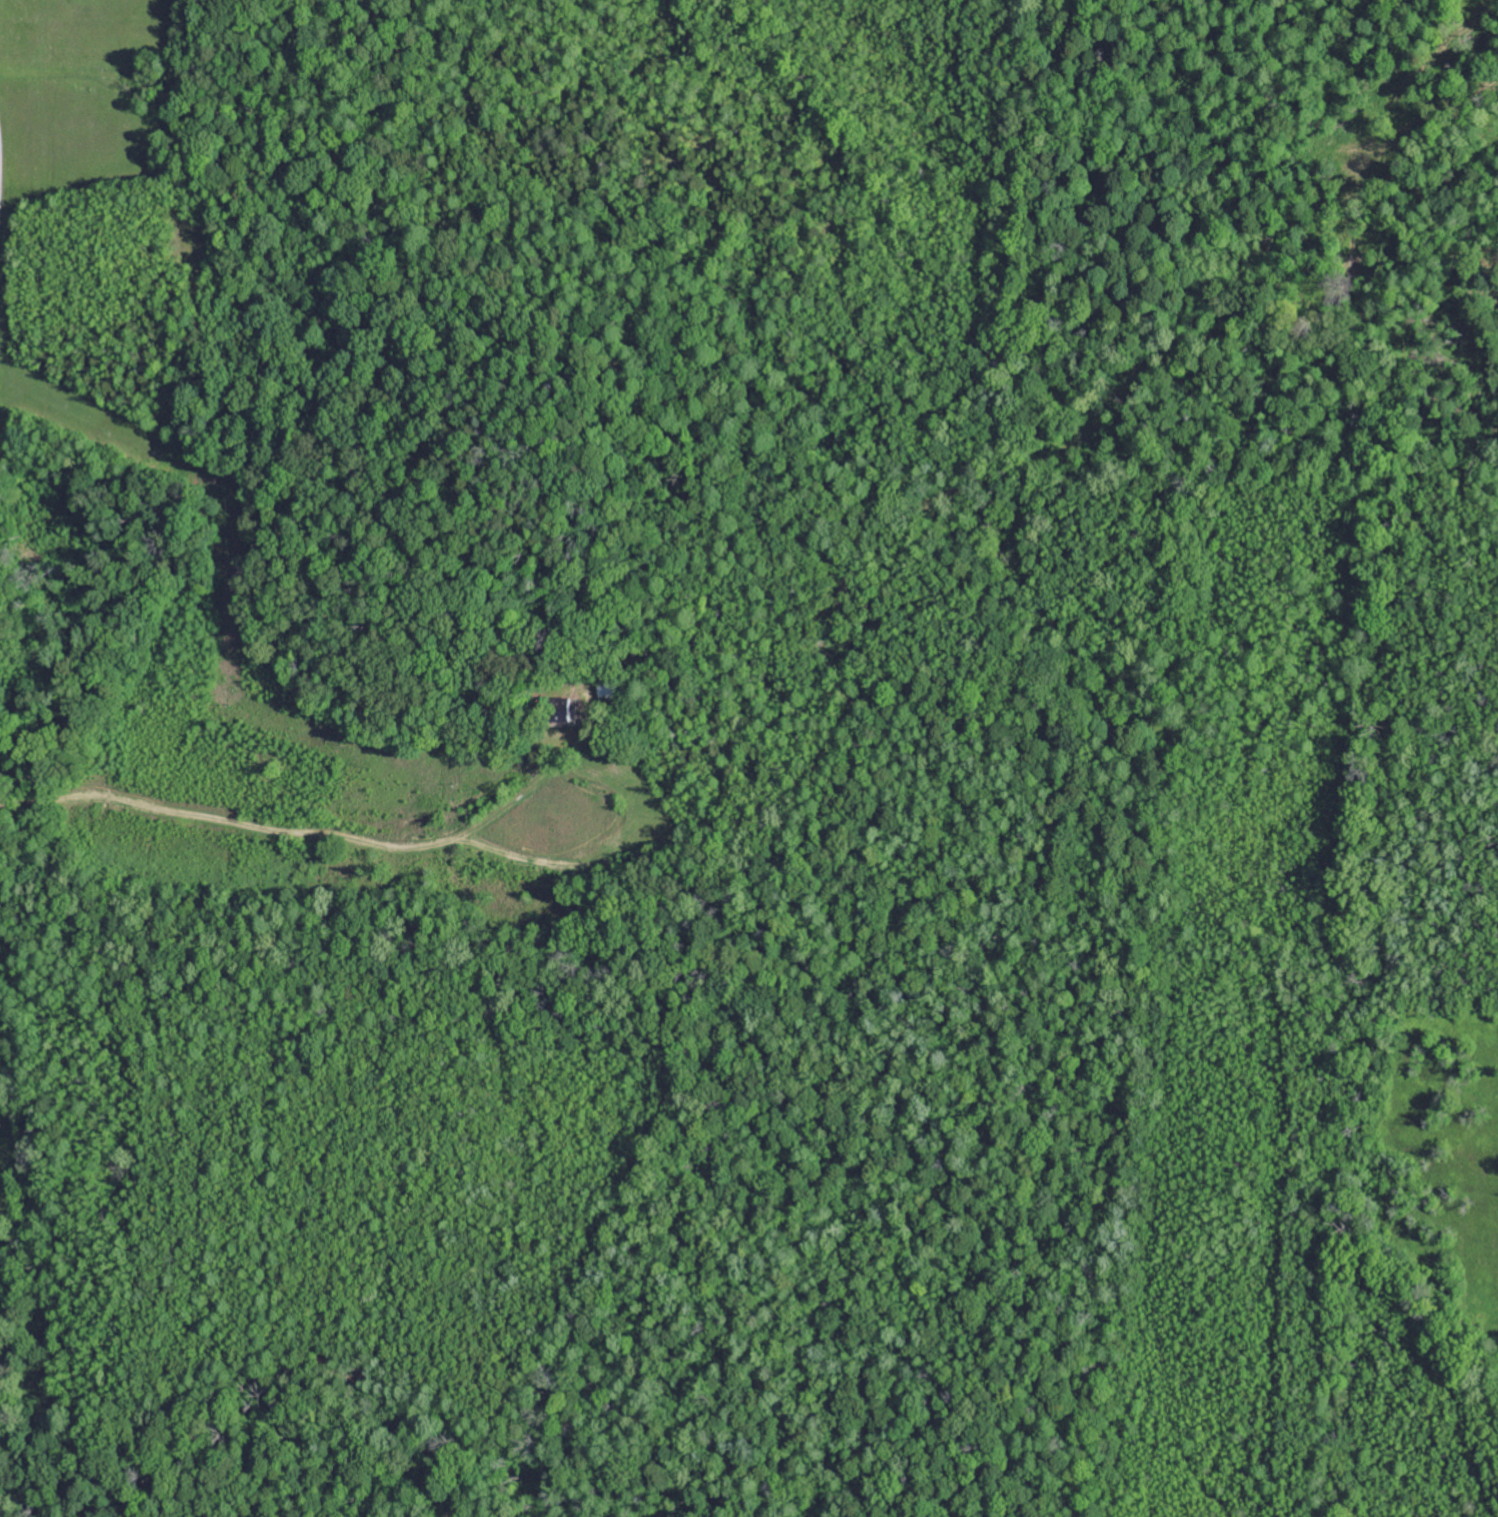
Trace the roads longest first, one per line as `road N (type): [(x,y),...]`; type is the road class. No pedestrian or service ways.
road 1 (residential): [(0,741),(585,843),(853,714),(876,616),(840,526),(900,459),(1019,469)]

